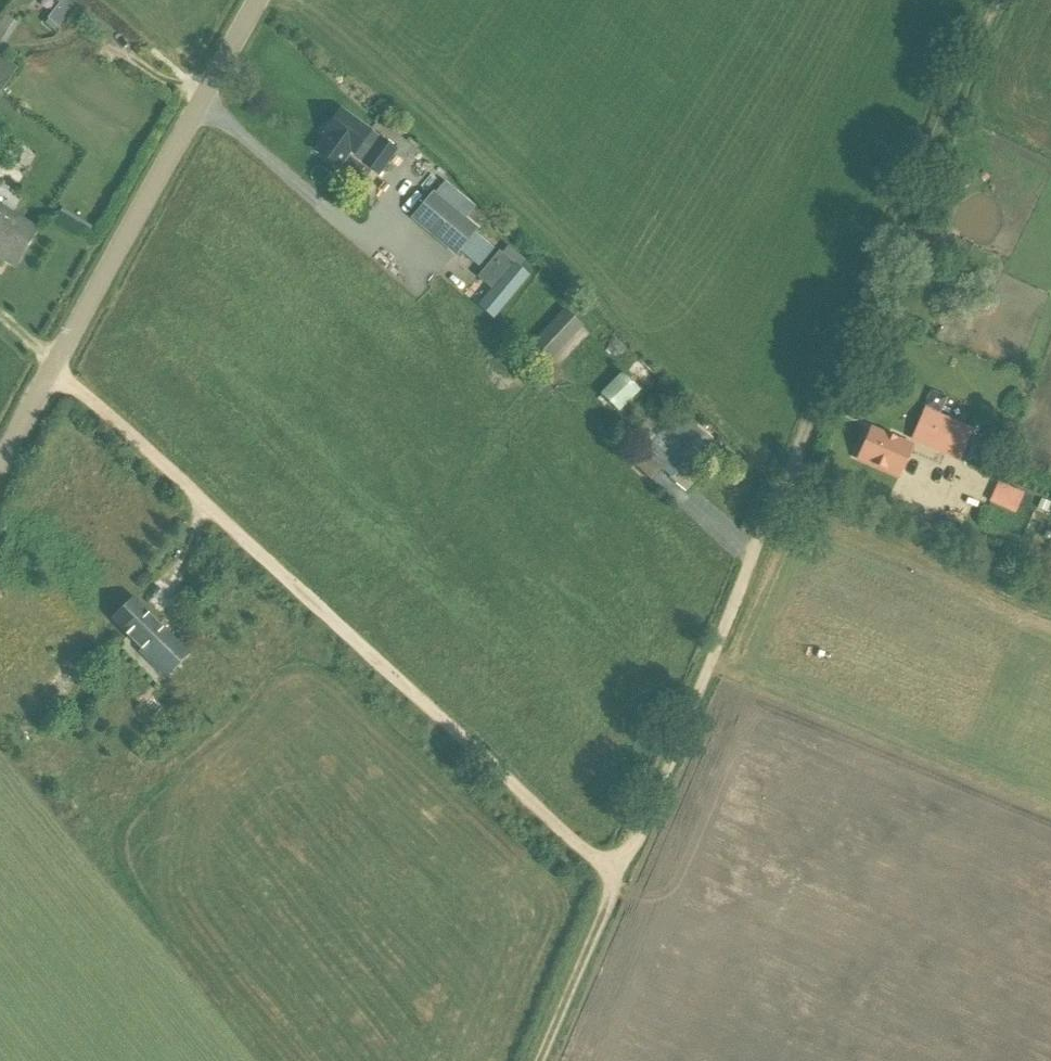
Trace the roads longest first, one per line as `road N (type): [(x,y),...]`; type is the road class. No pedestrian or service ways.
road 1 (track): [(537,1060),(993,0)]
road 2 (track): [(615,878),(51,366)]
road 3 (unclassified): [(0,458),(257,0)]

